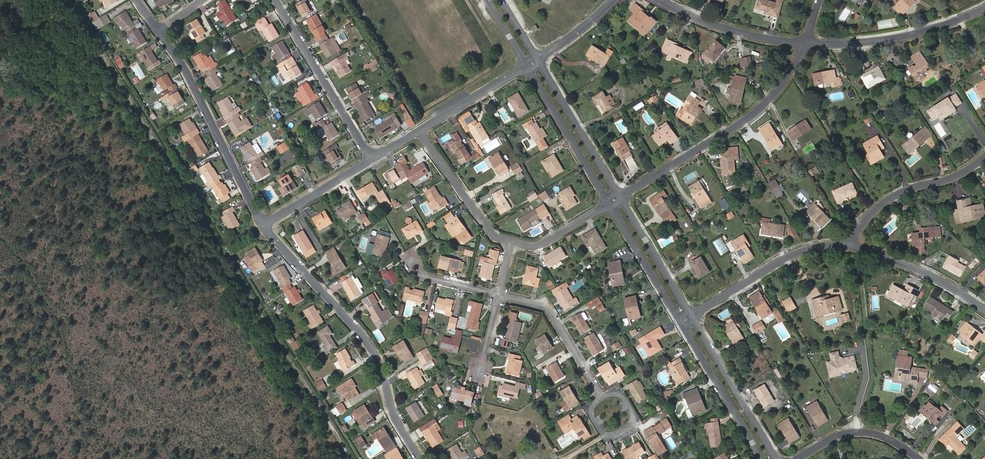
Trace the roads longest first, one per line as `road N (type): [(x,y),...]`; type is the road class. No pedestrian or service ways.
road 1 (track): [(69,0),(352,458)]
road 2 (residential): [(264,225),(373,351),(396,420),(420,458)]
road 3 (residential): [(807,43),(776,98),(623,198)]
road 4 (residential): [(161,33),(264,225)]
road 5 (residential): [(372,160),(275,0)]
road 6 (residential): [(807,43),(912,37),(984,10)]
road 7 (residential): [(693,315),(796,256),(856,249)]
road 8 (residential): [(778,458),(693,315)]
road 9 (residential): [(984,158),(888,200),(867,218),(856,249)]
road 10 (residential): [(623,198),(540,59)]
road 11 (residential): [(526,67),(609,205)]
road 12 (residential): [(680,323),(762,458)]
road 13 (residential): [(658,0),(740,34),(807,43)]
road 14 (residential): [(499,296),(550,311),(601,398)]
road 15 (residential): [(512,242),(493,234),(419,131)]
road 16 (residential): [(856,249),(909,267),(984,308)]
road 17 (residential): [(609,205),(680,323)]
road 18 (residential): [(693,315),(623,198)]
road 19 (residential): [(919,458),(882,435),(856,431),(798,458)]
road 20 (residential): [(264,225),(372,160)]
road 21 (residential): [(419,131),(526,67)]
road 22 (residential): [(601,398),(621,392),(633,422),(603,434),(592,404)]

